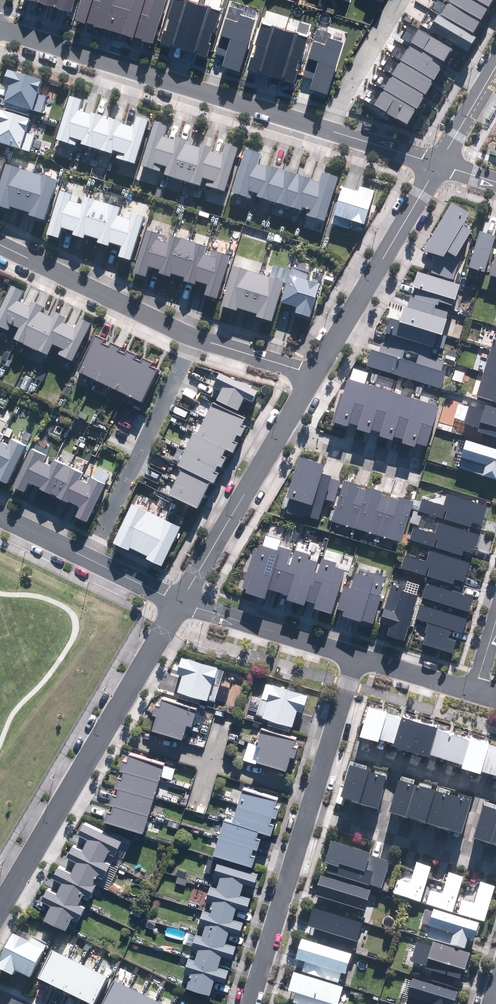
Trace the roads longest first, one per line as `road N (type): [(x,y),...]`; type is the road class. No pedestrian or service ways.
road 1 (residential): [(325,127),(0,28)]
road 2 (residential): [(197,337),(90,558)]
road 3 (residential): [(314,372),(438,162)]
road 4 (residential): [(197,337),(0,243)]
road 5 (residential): [(0,909),(105,729)]
road 6 (residential): [(309,808),(248,1003)]
road 7 (residential): [(179,602),(279,430)]
road 8 (residential): [(355,656),(179,602)]
road 9 (residential): [(105,729),(179,602)]
road 10 (residential): [(325,127),(399,0)]
road 11 (residential): [(355,656),(312,795)]
road 12 (residential): [(279,430),(417,472)]
road 13 (residential): [(476,694),(355,656)]
road 14 (residential): [(314,372),(197,337)]

